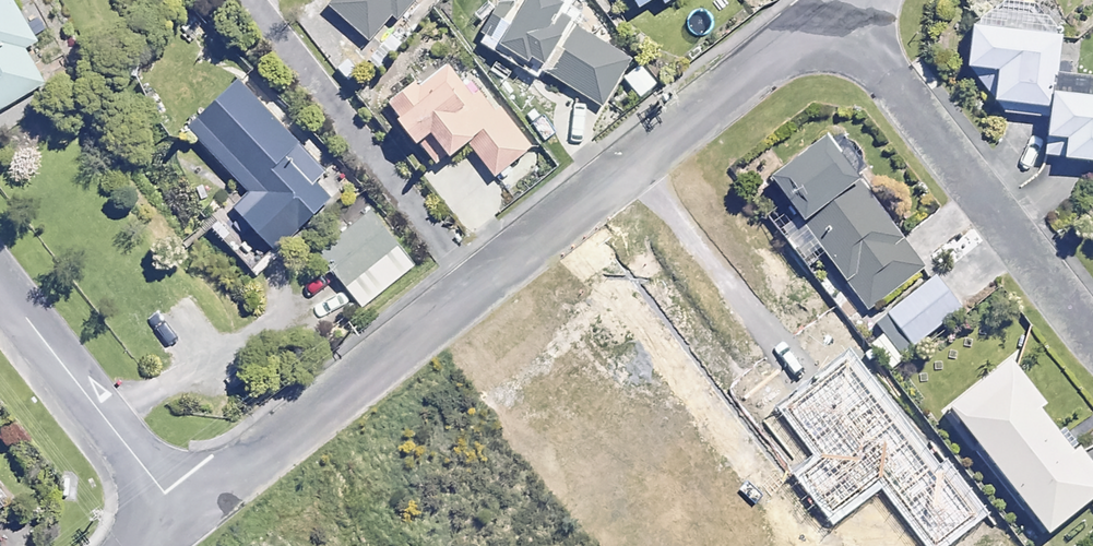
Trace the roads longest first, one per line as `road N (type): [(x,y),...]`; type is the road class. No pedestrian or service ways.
road 1 (residential): [(182,519),(823,1)]
road 2 (residential): [(823,1),(1092,323)]
road 3 (residential): [(0,286),(182,519)]

